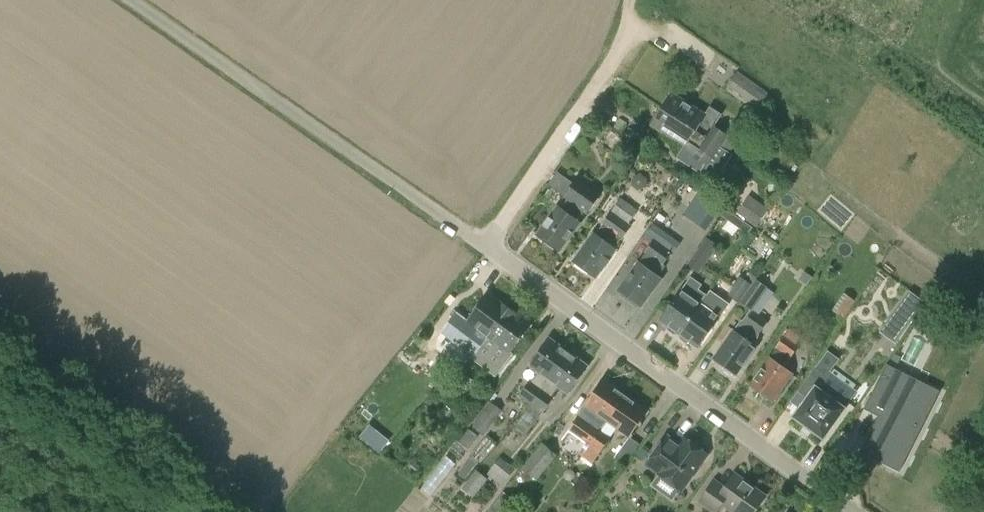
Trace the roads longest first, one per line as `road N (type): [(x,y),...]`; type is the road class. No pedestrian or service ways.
road 1 (residential): [(851,511),(487,246)]
road 2 (unclassified): [(487,246),(125,0)]
road 3 (unclassified): [(487,246),(624,43),(633,0)]

